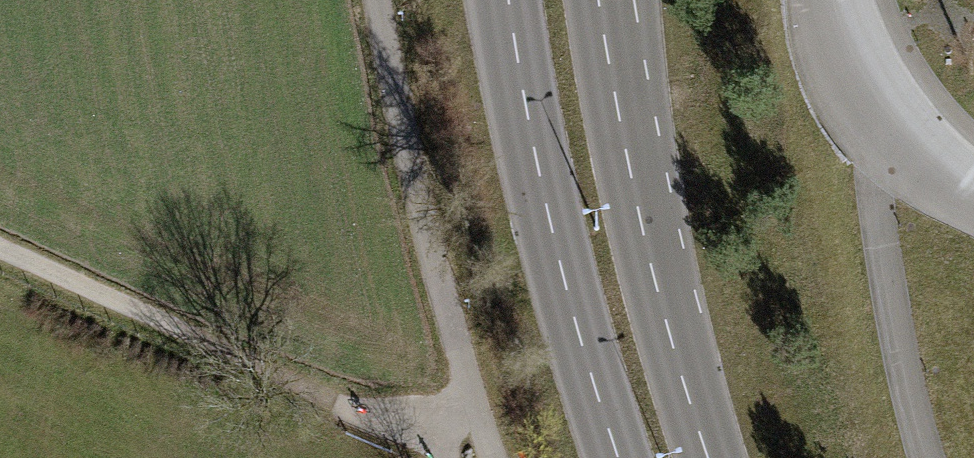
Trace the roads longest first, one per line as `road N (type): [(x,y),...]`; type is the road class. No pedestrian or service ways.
road 1 (tertiary): [(511,0),(530,134),(574,318),(620,457)]
road 2 (track): [(435,421),(334,403),(0,250)]
road 3 (track): [(380,0),(412,175),(476,408)]
road 4 (tertiary): [(706,457),(613,70)]

